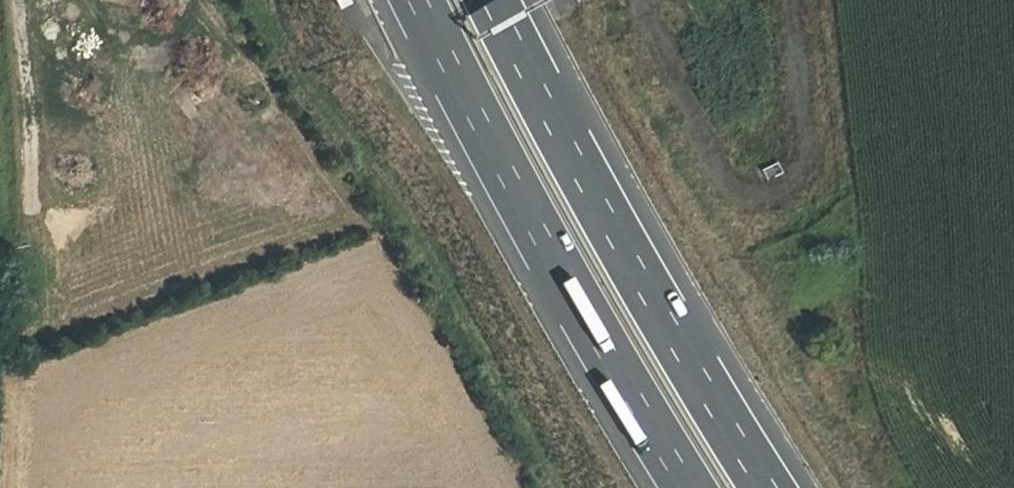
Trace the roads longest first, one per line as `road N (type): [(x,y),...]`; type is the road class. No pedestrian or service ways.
road 1 (motorway): [(770,487),(491,0)]
road 2 (motorway): [(421,0),(491,144),(690,487)]
road 3 (track): [(753,264),(888,487)]

